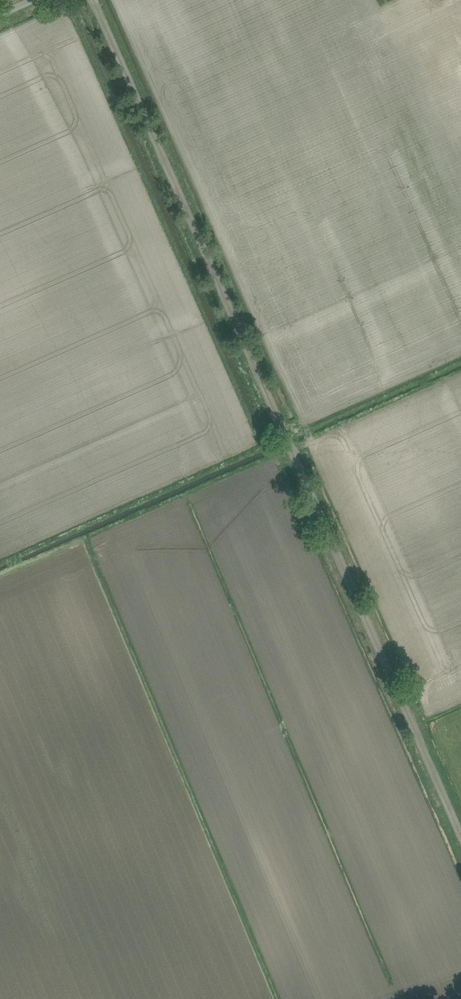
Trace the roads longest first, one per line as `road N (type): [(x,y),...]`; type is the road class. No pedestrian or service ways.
road 1 (track): [(460,834),(92,0)]

